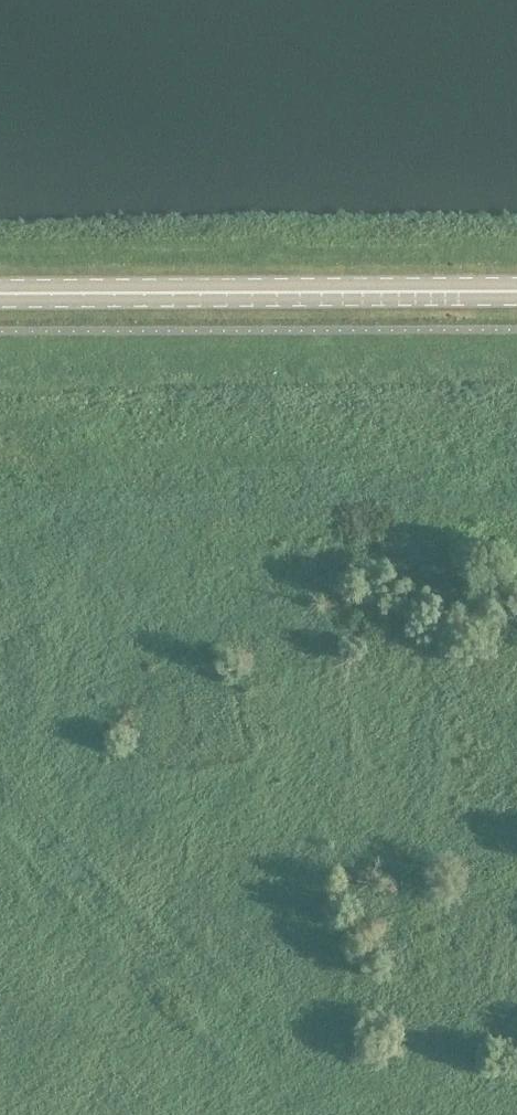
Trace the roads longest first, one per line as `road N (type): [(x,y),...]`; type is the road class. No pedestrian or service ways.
road 1 (secondary): [(379,287),(0,288)]
road 2 (secondary): [(379,287),(516,287)]

